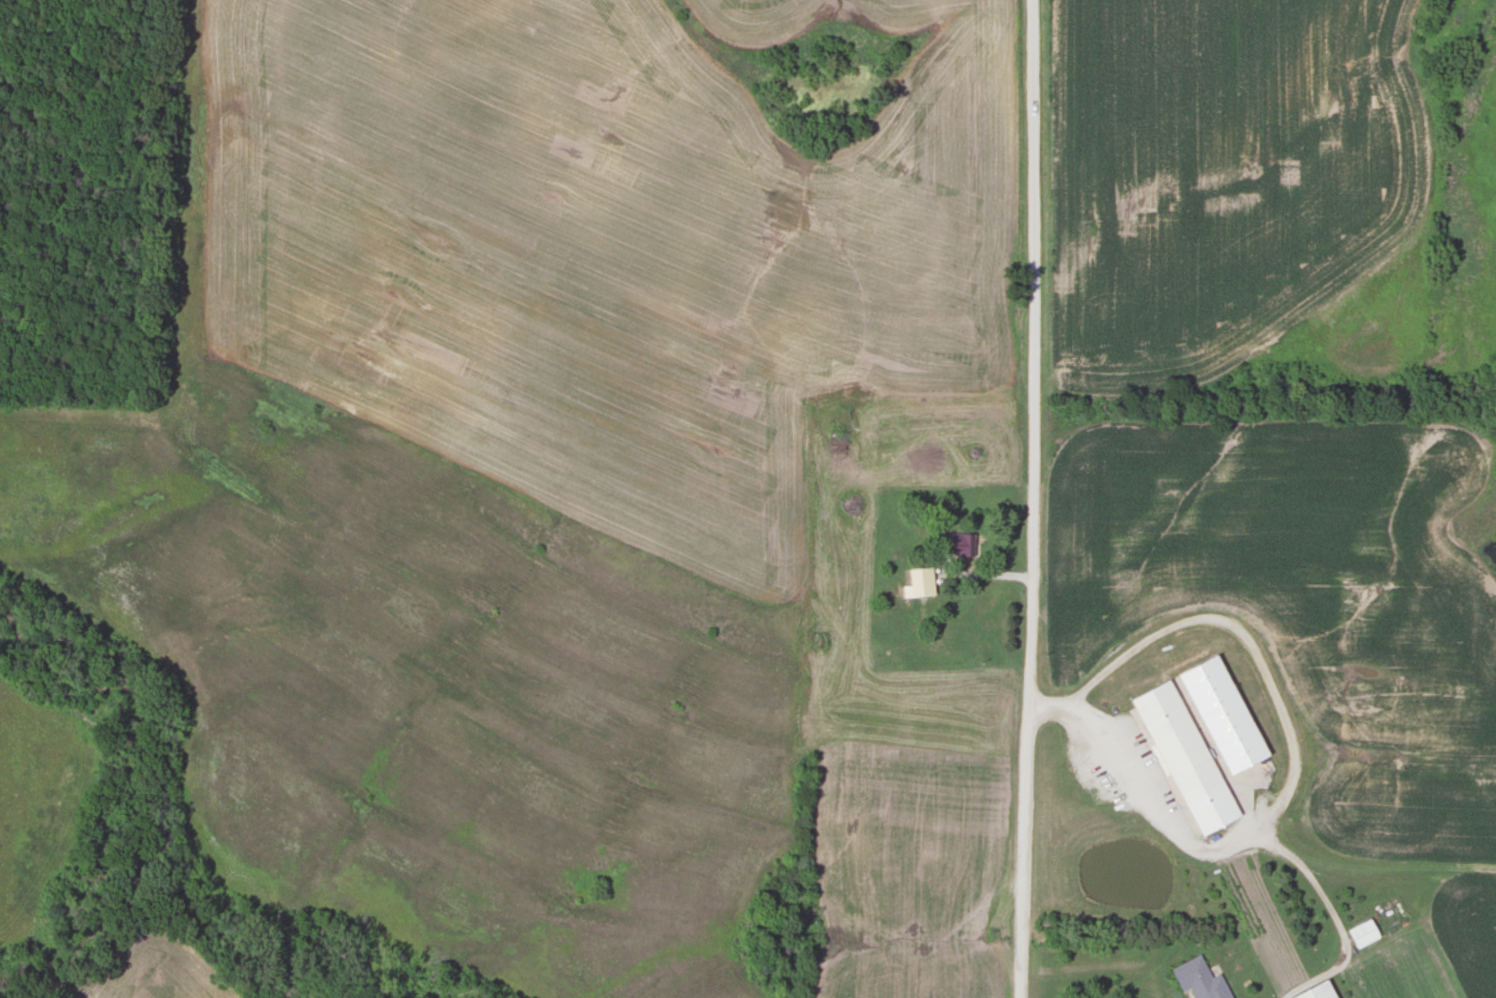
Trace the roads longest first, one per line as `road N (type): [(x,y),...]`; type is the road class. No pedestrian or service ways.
road 1 (residential): [(1023,997),(1036,439),(1032,0)]

